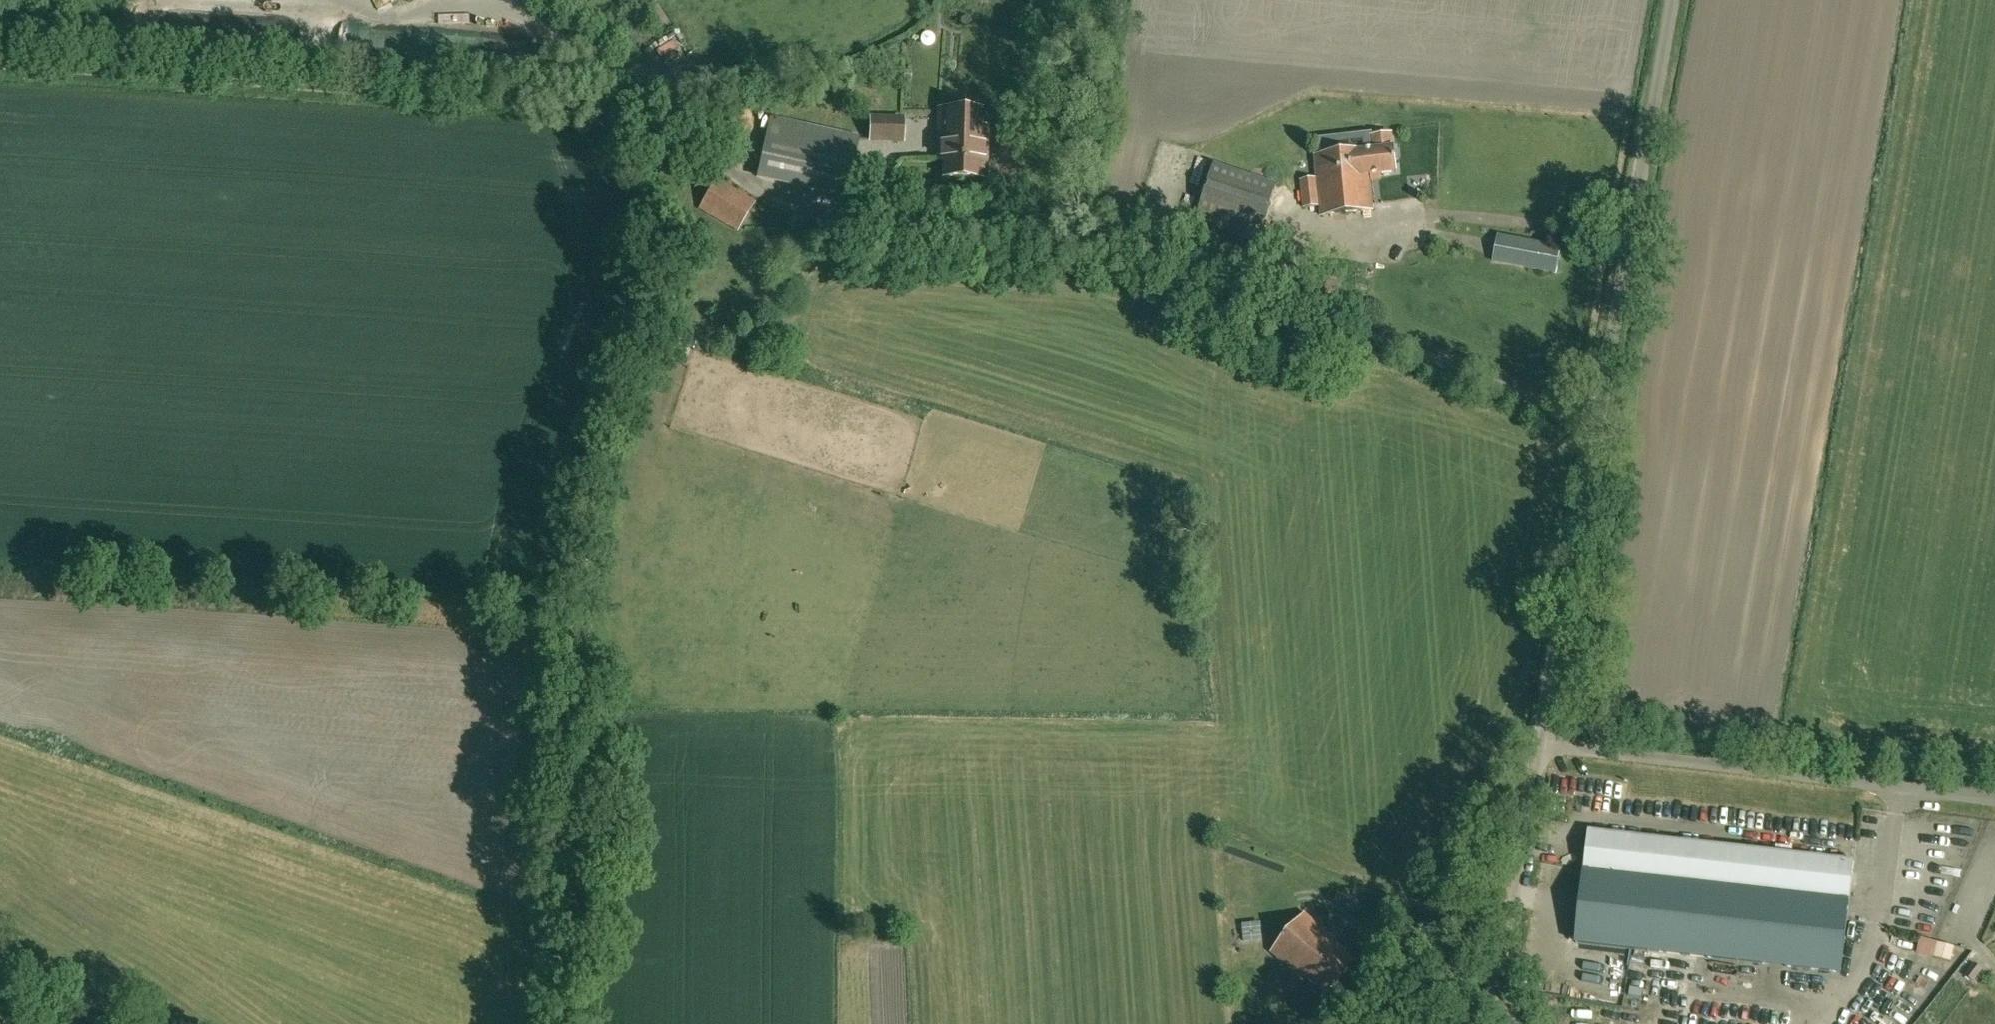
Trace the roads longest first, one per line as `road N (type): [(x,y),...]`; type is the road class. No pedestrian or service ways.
road 1 (unclassified): [(1596,428),(1188,266),(1079,246),(860,243),(828,234),(663,119)]
road 2 (track): [(663,119),(0,71)]
road 3 (unclassified): [(1544,748),(1994,804)]
road 4 (unclassified): [(1596,428),(1672,0)]
road 5 (unclassified): [(1544,748),(1596,428)]
road 6 (unclassified): [(1491,1023),(1500,1013),(1544,748)]

